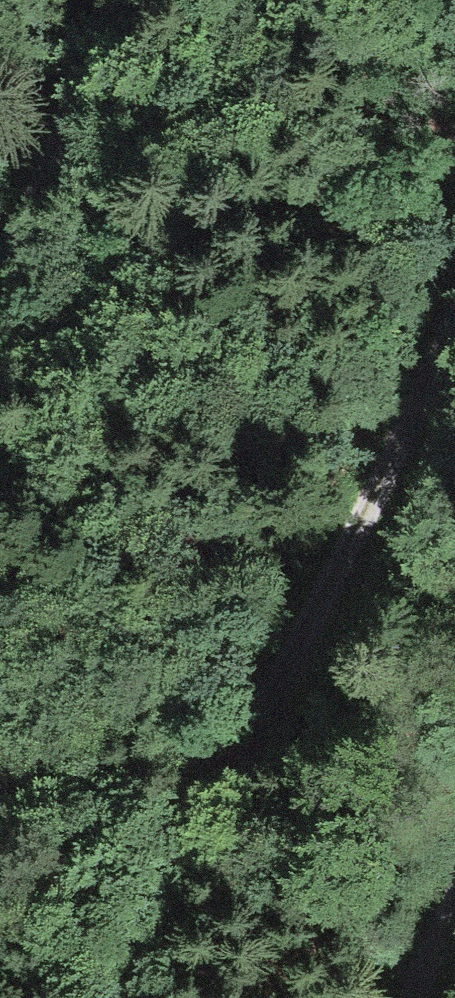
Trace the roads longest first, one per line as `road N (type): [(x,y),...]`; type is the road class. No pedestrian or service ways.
road 1 (track): [(123,997),(253,716),(392,458),(454,308)]
road 2 (track): [(109,0),(61,157),(0,273)]

